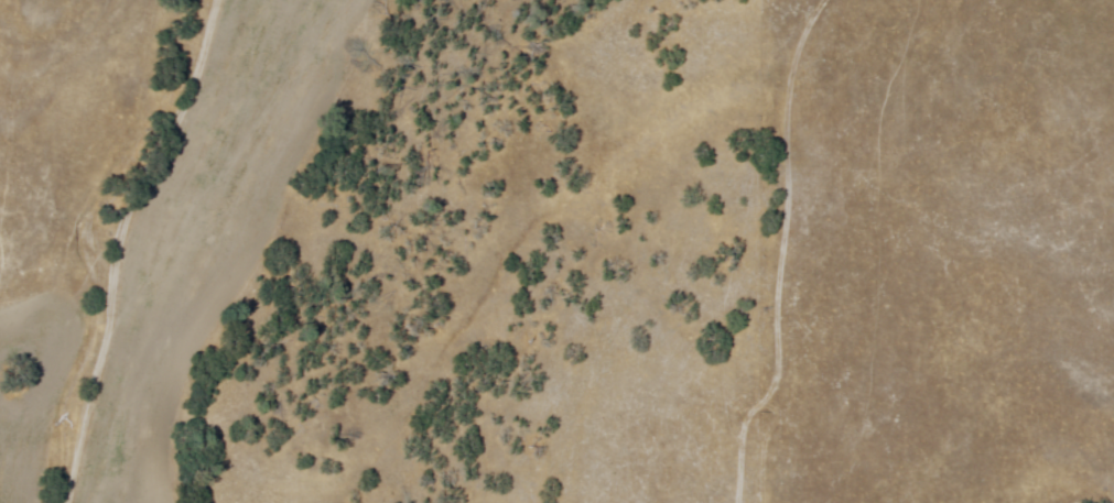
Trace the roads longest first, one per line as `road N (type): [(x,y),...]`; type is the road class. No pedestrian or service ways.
road 1 (residential): [(36,502),(152,138),(218,0)]

